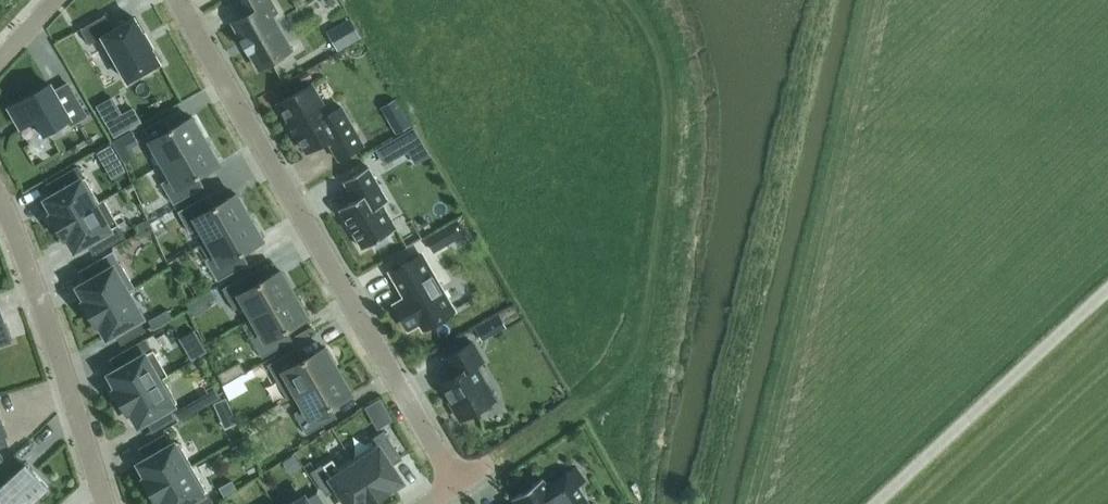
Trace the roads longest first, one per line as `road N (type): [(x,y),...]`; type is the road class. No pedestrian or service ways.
road 1 (residential): [(458,487),(181,0)]
road 2 (residential): [(0,201),(104,503)]
road 3 (unclassified): [(879,503),(1107,291)]

